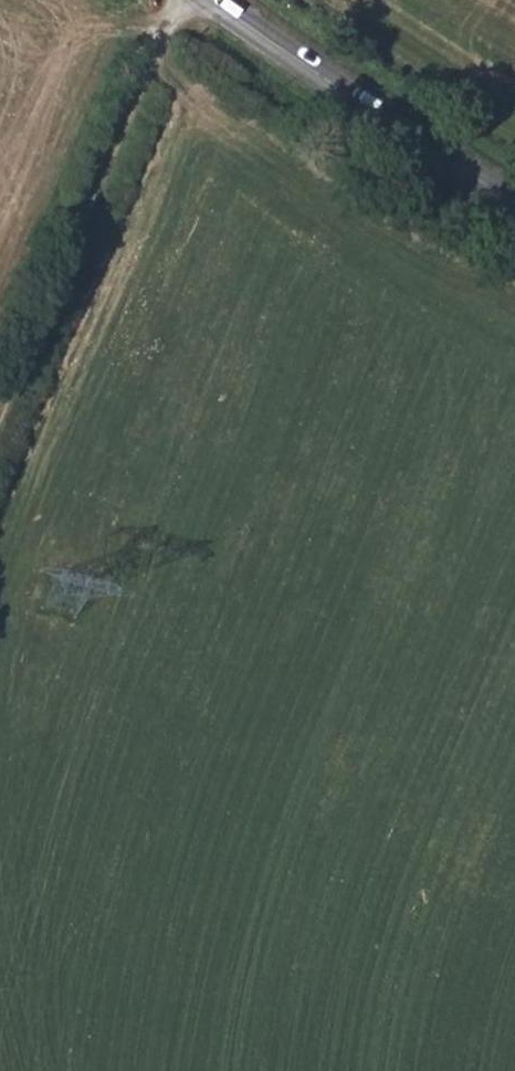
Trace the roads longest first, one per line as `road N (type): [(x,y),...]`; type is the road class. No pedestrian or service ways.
road 1 (track): [(196,0),(162,44),(0,419)]
road 2 (secondary): [(514,207),(211,0)]

